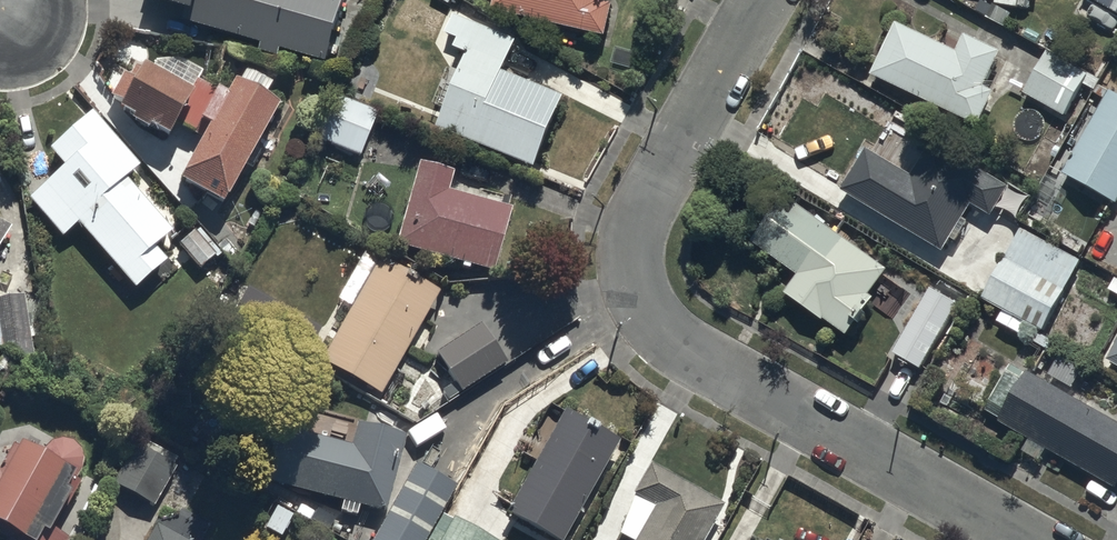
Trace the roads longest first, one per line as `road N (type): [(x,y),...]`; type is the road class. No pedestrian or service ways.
road 1 (residential): [(1027,539),(677,341),(639,295),(631,252),(638,223),(761,0)]

